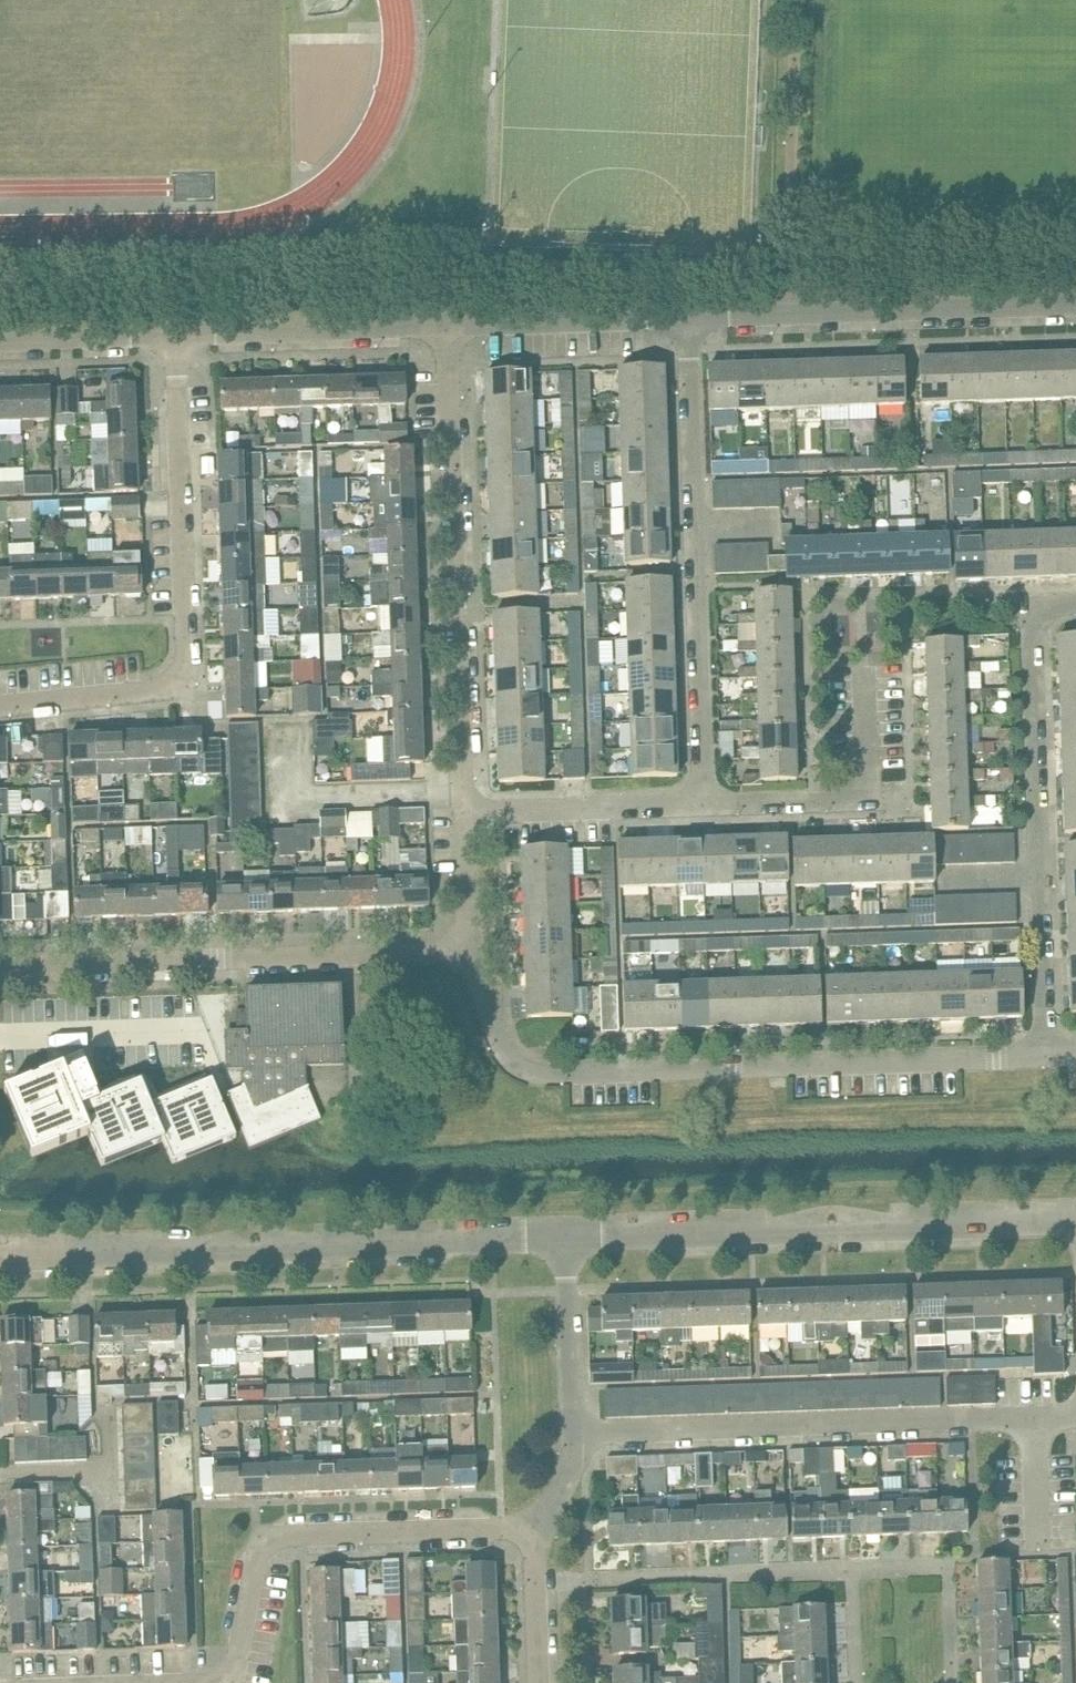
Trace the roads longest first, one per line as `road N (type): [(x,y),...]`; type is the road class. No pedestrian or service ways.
road 1 (residential): [(1046,1057),(524,1069),(494,1027),(469,949)]
road 2 (residential): [(0,1254),(565,1234)]
road 3 (residential): [(0,705),(152,689),(178,680),(184,668),(175,334)]
road 4 (residential): [(565,1234),(1075,1216)]
road 5 (residential): [(703,804),(688,317)]
road 6 (residential): [(463,812),(447,326)]
road 7 (residential): [(1046,1057),(1030,637),(1037,613),(1075,602)]
road 8 (residential): [(0,965),(469,949)]
road 9 (residential): [(208,1682),(228,1675),(237,1654),(254,1563),(264,1546),(286,1535),(532,1525)]
road 10 (residential): [(688,317),(1075,303)]
road 11 (residential): [(532,1525),(572,1471),(565,1234)]
road 12 (residential): [(703,804),(858,795),(866,778),(863,665)]
road 13 (residential): [(175,334),(447,326)]
road 14 (residential): [(447,326),(688,317)]
road 15 (residential): [(463,812),(703,804)]
road 16 (residential): [(0,340),(175,334)]
road 17 (residential): [(540,1682),(532,1525)]
road 18 (residential): [(469,949),(463,812)]

